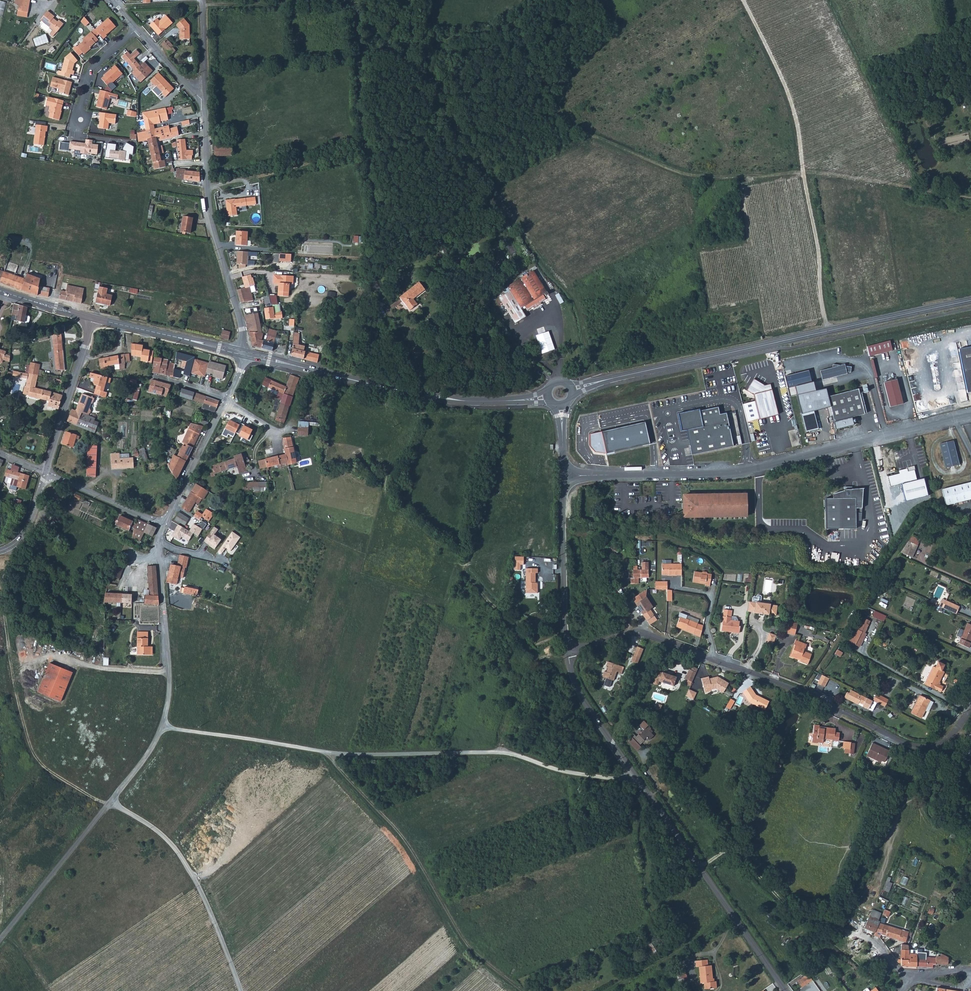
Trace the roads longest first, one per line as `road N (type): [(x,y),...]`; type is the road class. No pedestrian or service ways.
road 1 (track): [(162,727),(330,753),(503,754),(566,773),(637,776)]
road 2 (unclassified): [(970,708),(949,741),(928,748),(653,636),(617,636),(570,651)]
road 3 (unclassified): [(570,651),(589,710),(785,990)]
road 4 (unclassified): [(588,476),(745,471),(970,416)]
road 5 (secondary): [(621,376),(970,301)]
road 6 (track): [(741,0),(794,110),(829,331)]
road 7 (track): [(110,802),(46,768),(32,750),(3,618),(2,551)]
road 8 (unclassified): [(110,802),(166,719),(158,544),(164,524)]
road 9 (track): [(490,966),(470,948),(394,826),(321,752)]
road 10 (unclassified): [(243,349),(207,206),(204,97)]
road 11 (unclassified): [(110,802),(157,832),(181,859),(241,990)]
road 12 (unclassified): [(0,940),(110,802)]
road 13 (secondary): [(321,372),(491,401)]
road 14 (unclassified): [(564,485),(570,651)]
road 15 (unclassified): [(45,473),(93,318)]
road 16 (unclassified): [(164,524),(227,400)]
road 17 (residential): [(45,473),(164,524)]

